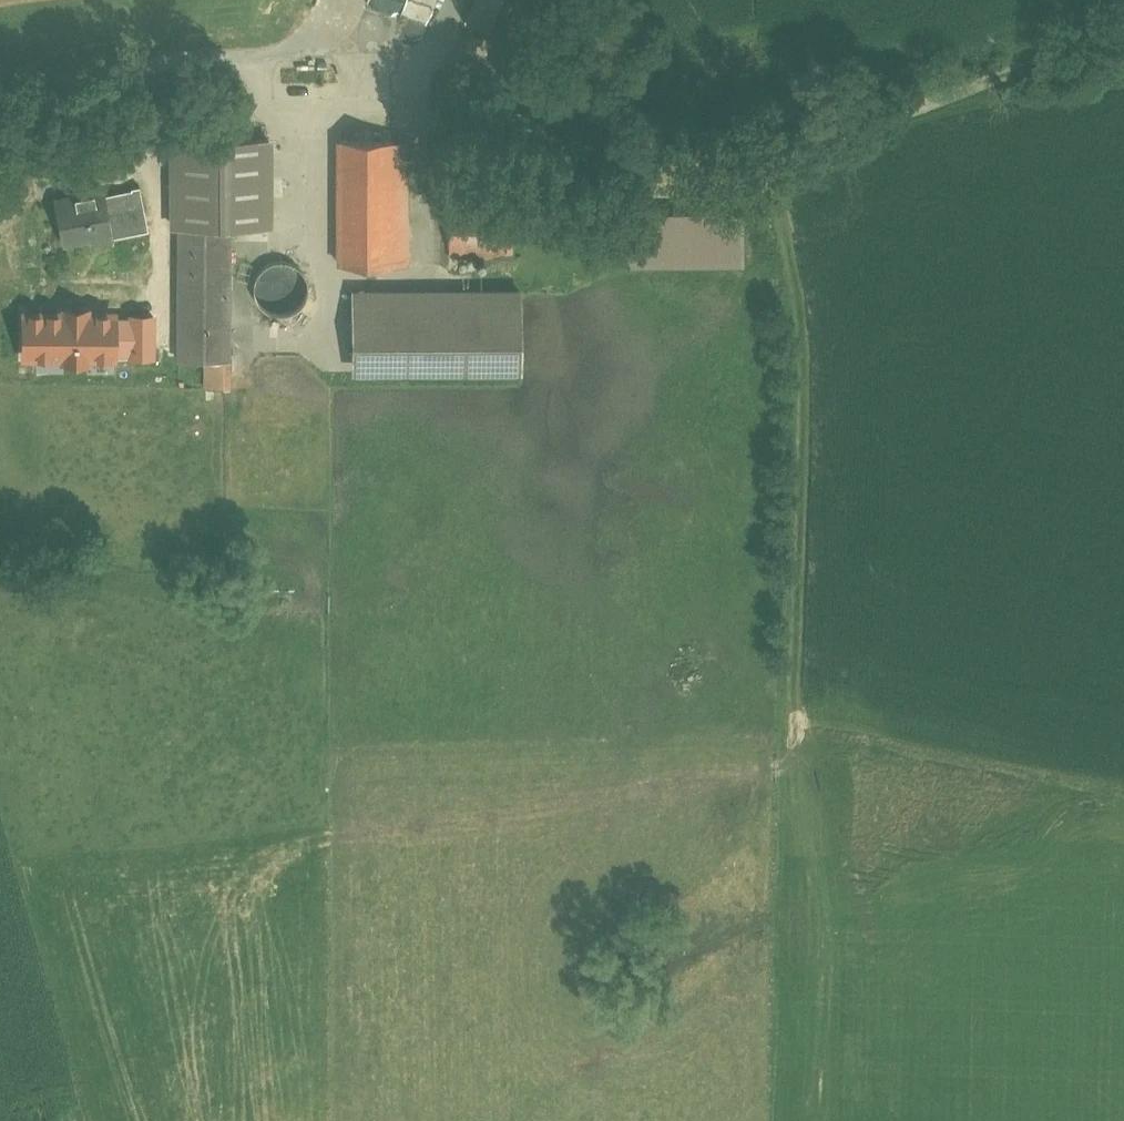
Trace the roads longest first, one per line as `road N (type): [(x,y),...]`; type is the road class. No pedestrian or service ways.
road 1 (unclassified): [(465,0),(455,38),(0,85)]

